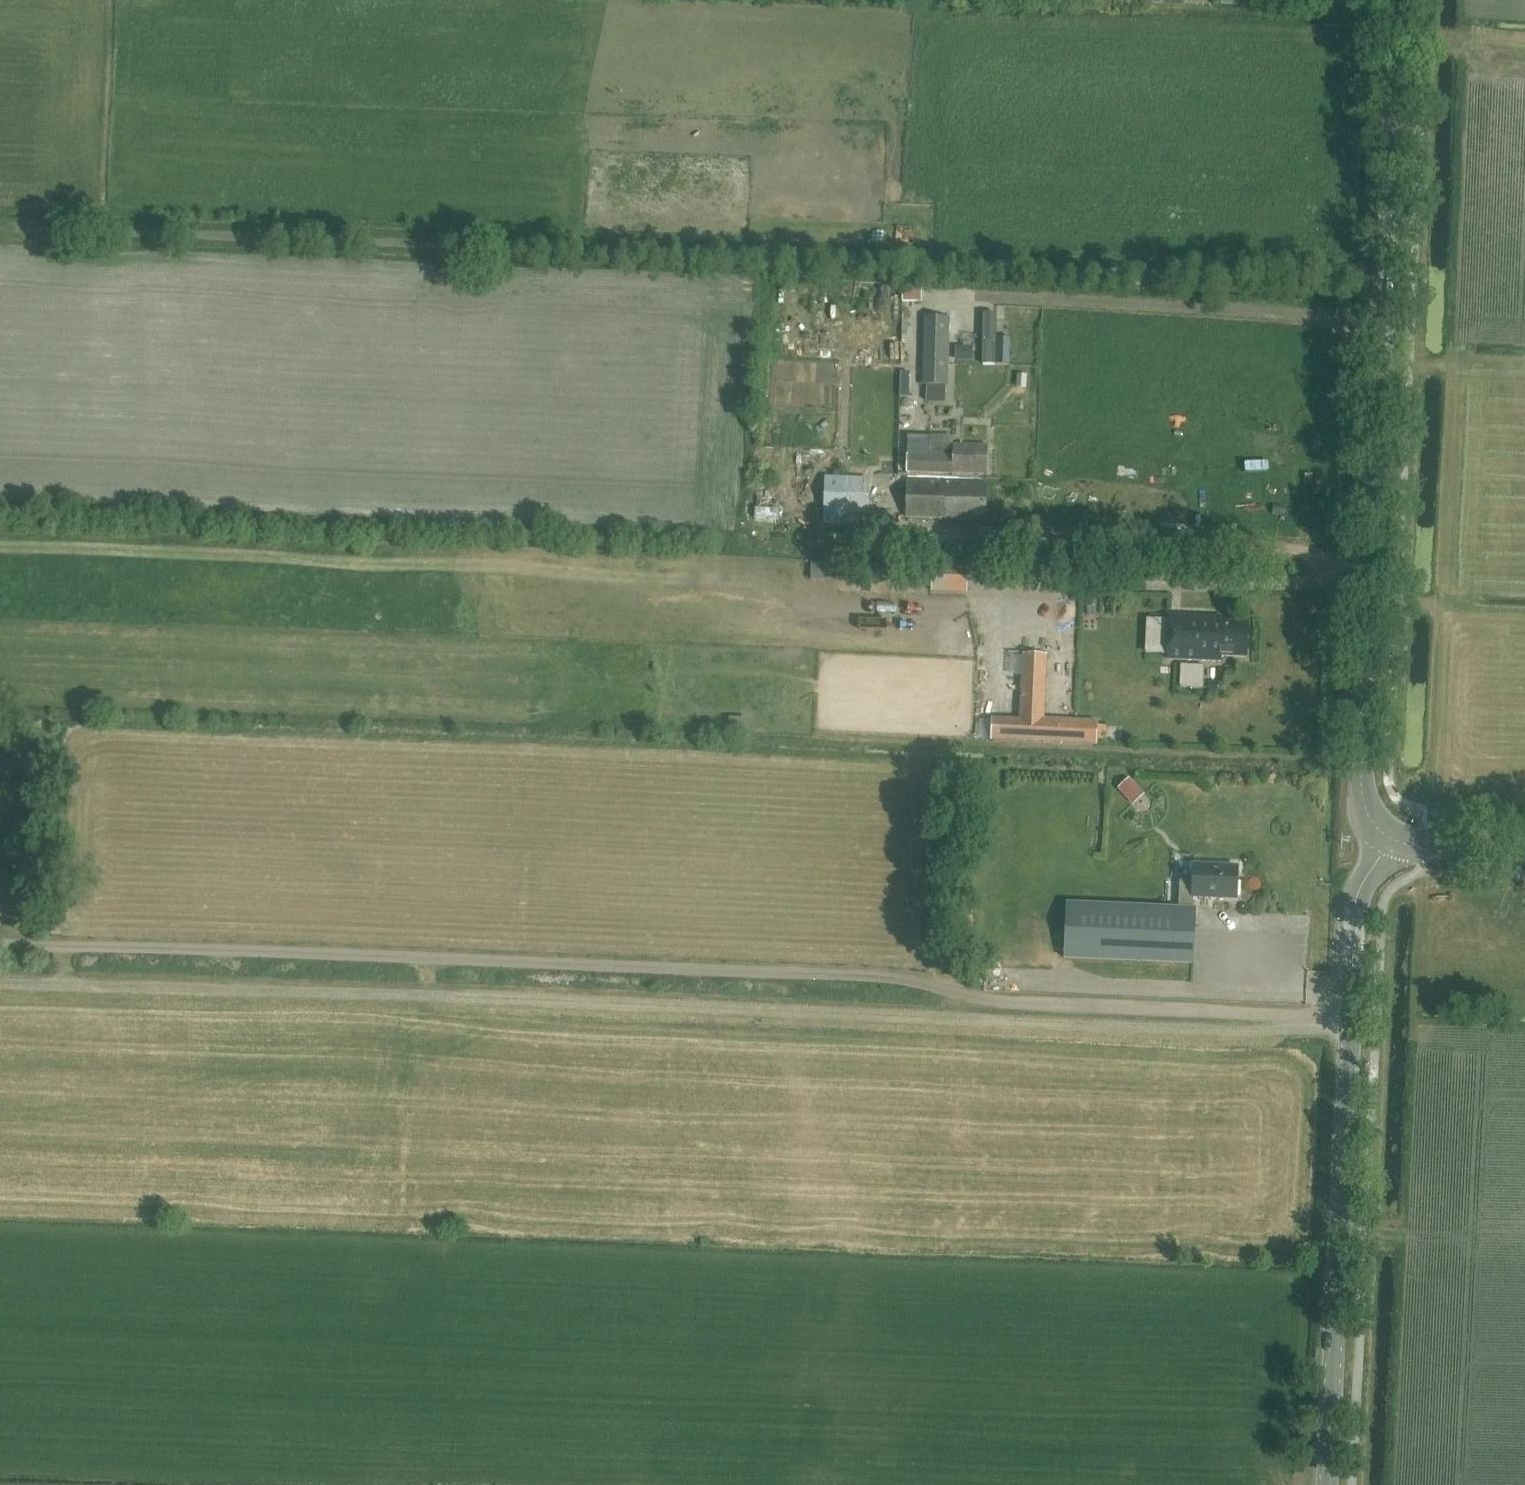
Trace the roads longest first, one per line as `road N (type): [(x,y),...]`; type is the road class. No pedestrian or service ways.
road 1 (secondary): [(1392,839),(1372,822),(1362,773),(1396,0)]
road 2 (secondary): [(1323,1484),(1355,906),(1392,839)]
road 3 (tertiary): [(1524,848),(1392,839)]

